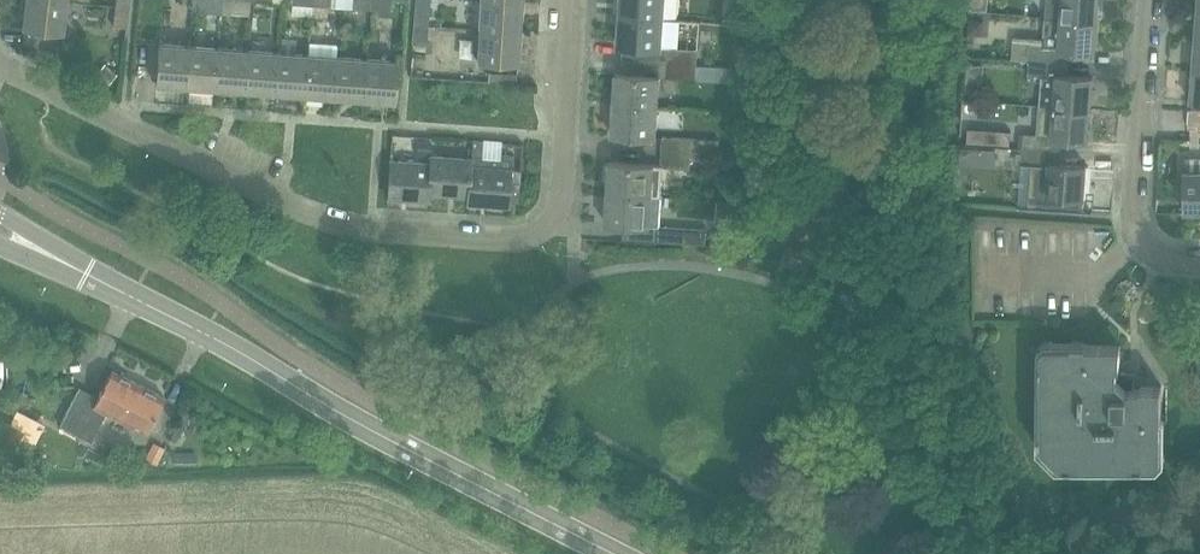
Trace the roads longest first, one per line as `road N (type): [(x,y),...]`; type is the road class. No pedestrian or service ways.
road 1 (residential): [(1,66),(331,223),(519,238),(544,227),(559,209),(575,0)]
road 2 (tertiary): [(622,553),(45,254)]
road 3 (residential): [(1199,260),(1161,257),(1136,230),(1153,0)]

